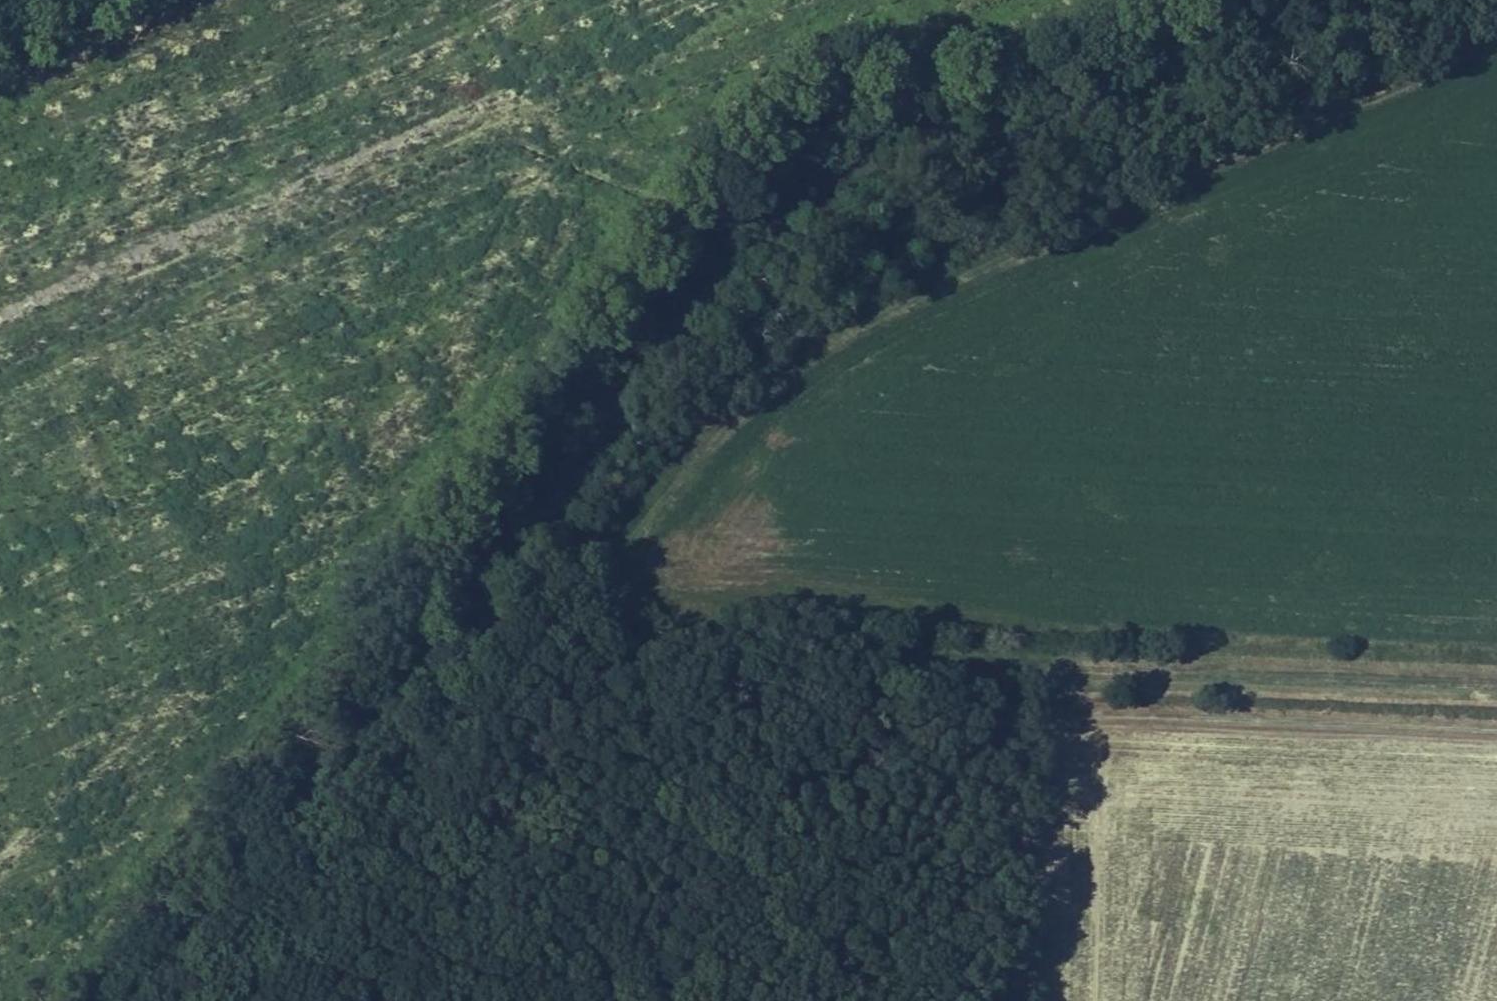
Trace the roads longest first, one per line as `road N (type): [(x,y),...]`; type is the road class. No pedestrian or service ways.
road 1 (unclassified): [(1496,684),(1084,664)]

